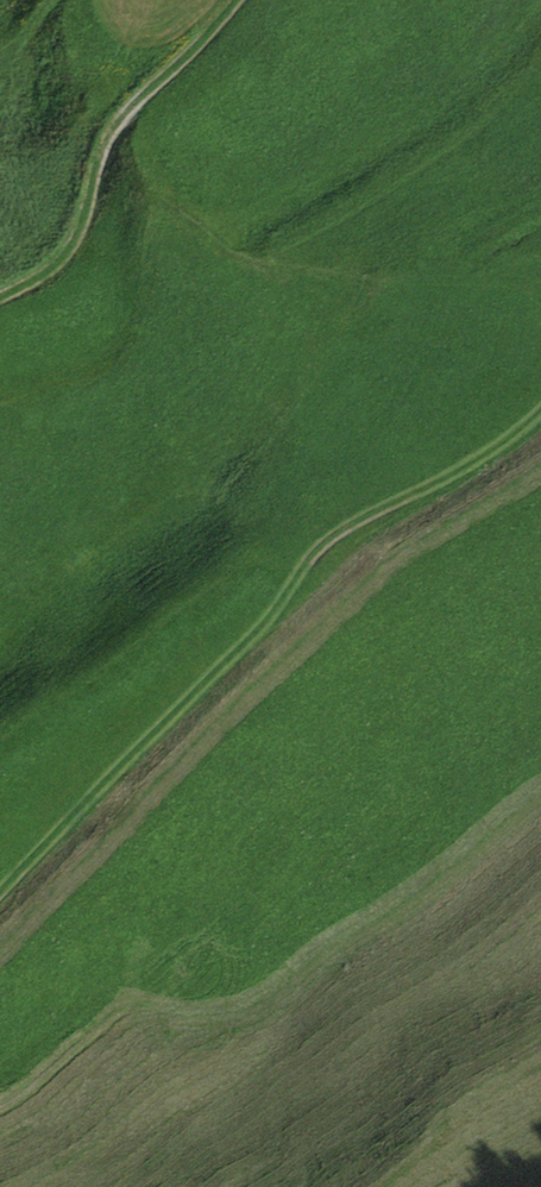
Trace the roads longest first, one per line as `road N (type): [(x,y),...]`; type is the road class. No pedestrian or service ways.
road 1 (track): [(0,902),(201,698),(314,556),(359,523),(455,474),(540,412)]
road 2 (track): [(0,296),(64,264),(106,131),(233,0)]
road 3 (track): [(0,1105),(122,1007)]

